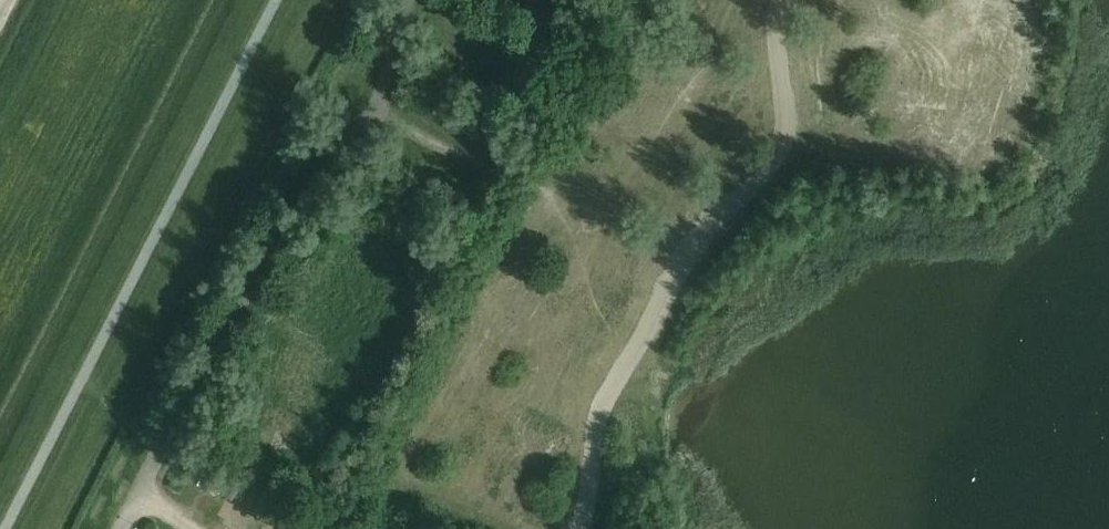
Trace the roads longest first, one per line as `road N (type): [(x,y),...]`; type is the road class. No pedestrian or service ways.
road 1 (unclassified): [(408,0),(373,109),(265,253),(169,441)]

